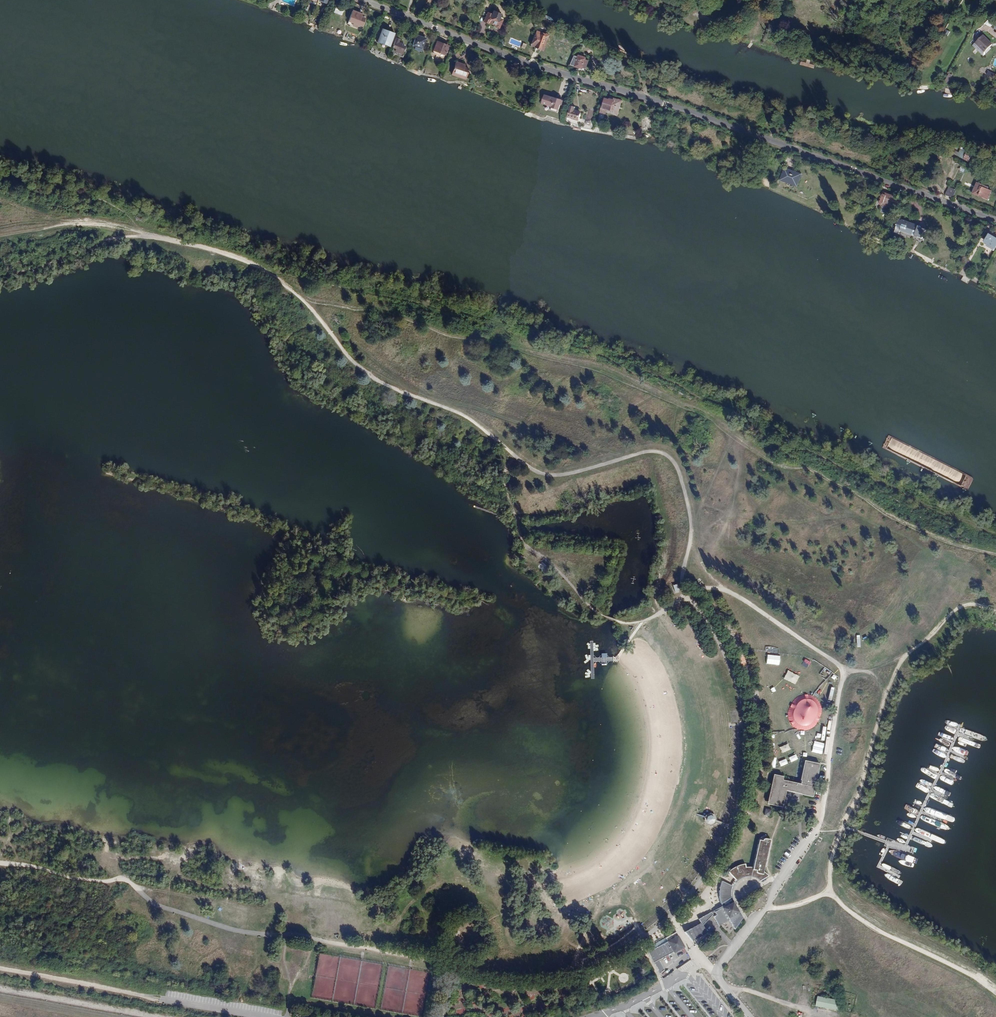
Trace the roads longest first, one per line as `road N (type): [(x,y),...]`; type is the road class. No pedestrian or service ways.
road 1 (track): [(290,936),(495,971),(557,973),(600,960),(675,918),(718,854),(734,811),(745,715),(709,624),(681,595)]
road 2 (residential): [(995,220),(662,104),(542,70),(363,0)]
road 3 (track): [(681,595),(693,532),(669,457),(641,454),(544,476),(470,419),(368,376),(307,304),(263,270)]
road 4 (track): [(627,459),(467,406),(416,399)]
road 5 (track): [(832,893),(886,935),(995,993)]
road 6 (track): [(845,828),(905,657)]
road 7 (track): [(162,1000),(0,969)]
road 8 (track): [(263,270),(143,236)]

